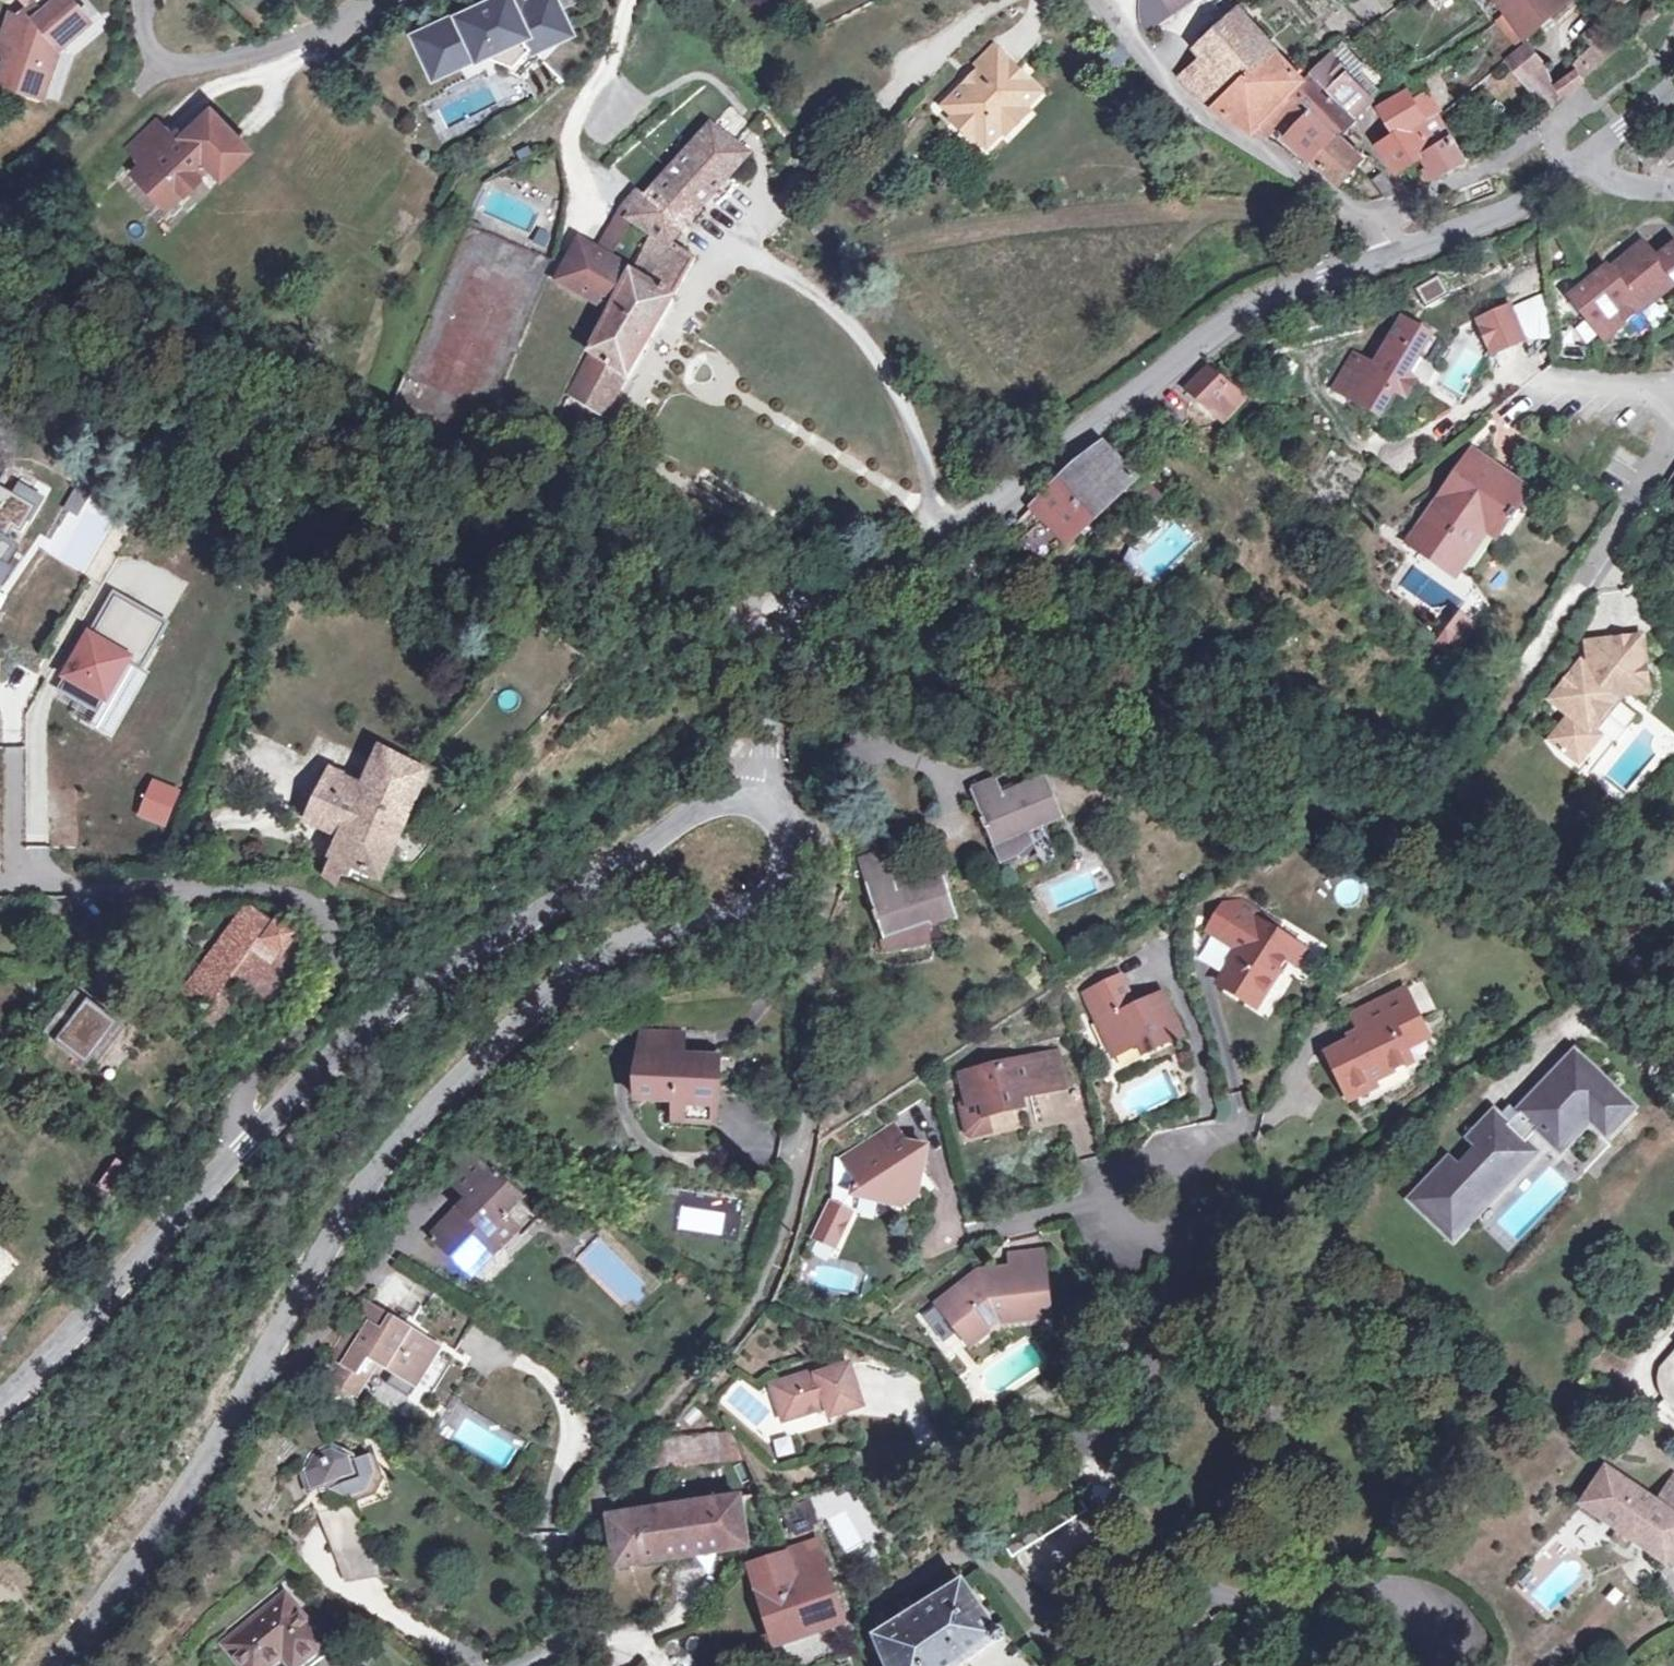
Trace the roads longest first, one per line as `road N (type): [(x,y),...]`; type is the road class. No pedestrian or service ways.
road 1 (tertiary): [(761,798),(782,812),(788,840),(768,887),(744,908),(599,953),(426,1109),(346,1214),(190,1484),(50,1665)]
road 2 (unclassified): [(761,798),(772,752),(774,634),(786,609),(809,591),(948,532),(1258,302),(1413,249)]
road 3 (residential): [(1144,1210),(1126,1343),(1134,1506),(1192,1588),(1392,1602),(1463,1645),(1461,1665)]
road 4 (tertiary): [(257,1147),(425,986),(667,825),(706,806),(761,798)]
road 5 (unclassified): [(0,882),(287,885),(324,897),(346,929),(349,964),(258,1088),(257,1147)]
road 6 (tertiary): [(0,1413),(87,1332),(257,1147)]
road 7 (residential): [(1673,37),(1605,100),(1538,145),(1363,209)]
road 8 (residential): [(1087,0),(1205,115),(1363,209)]
road 9 (residential): [(1528,667),(1673,436)]
road 10 (unclassified): [(1413,249),(1585,168)]
road 11 (residential): [(1526,403),(1558,381),(1673,380)]
road 12 (unclassified): [(1585,168),(1673,84)]

